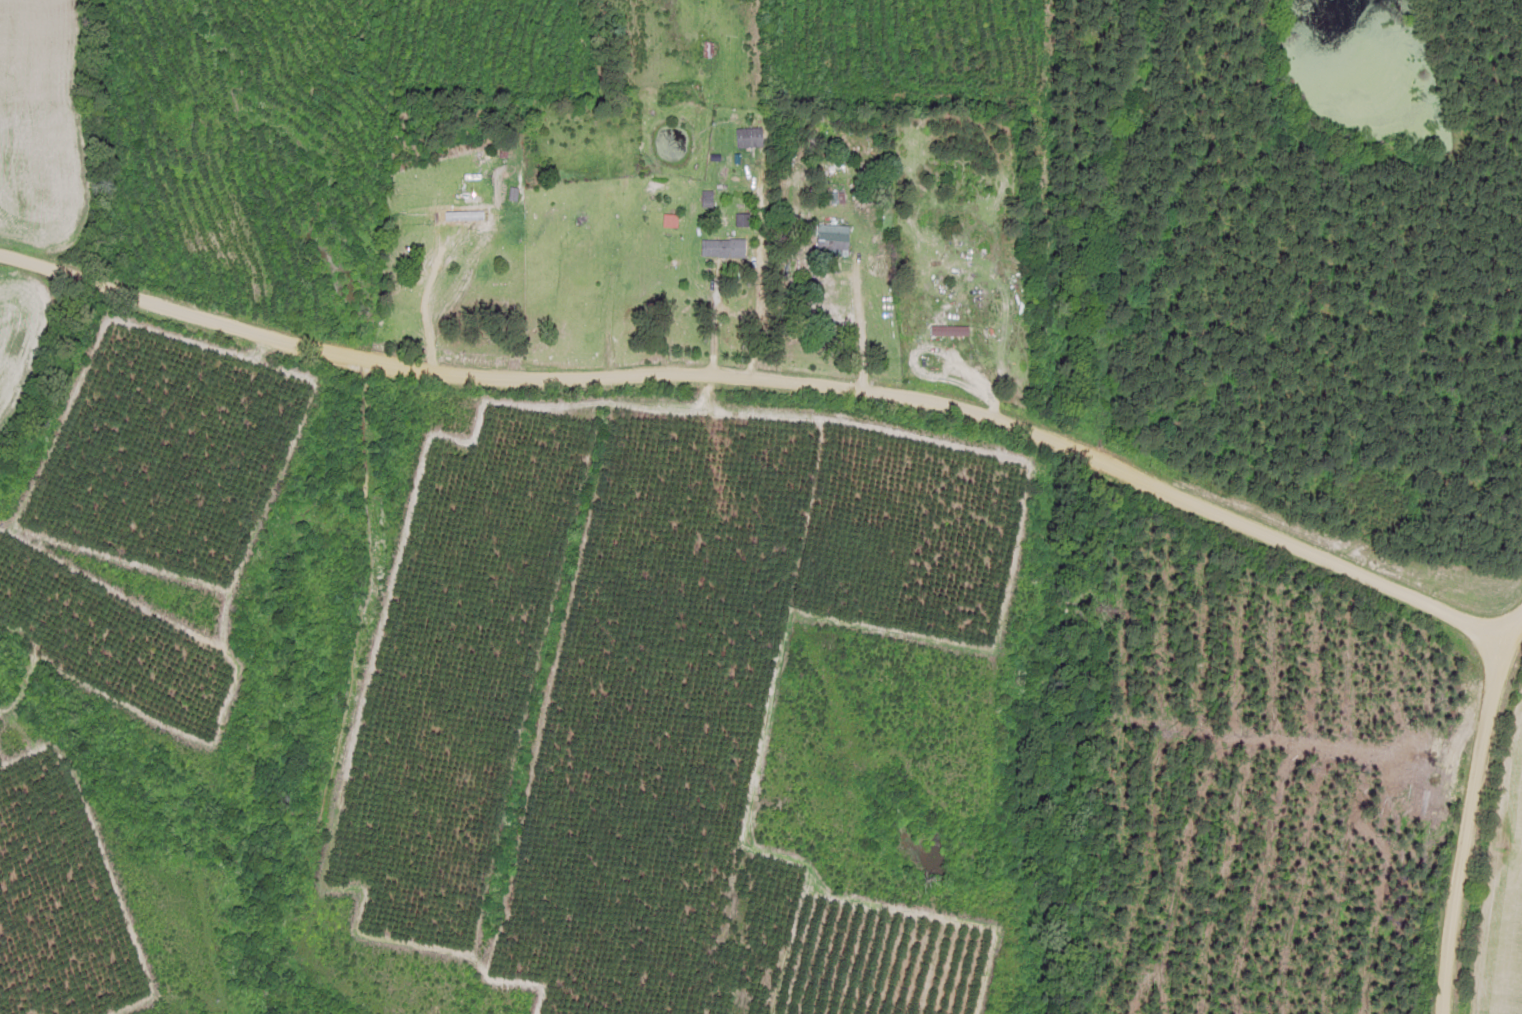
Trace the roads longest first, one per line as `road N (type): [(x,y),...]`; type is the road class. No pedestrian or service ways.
road 1 (residential): [(0,257),(457,370),(886,380),(1101,437),(1505,648)]
road 2 (residential): [(1440,1013),(1462,826),(1505,648),(1521,616)]

